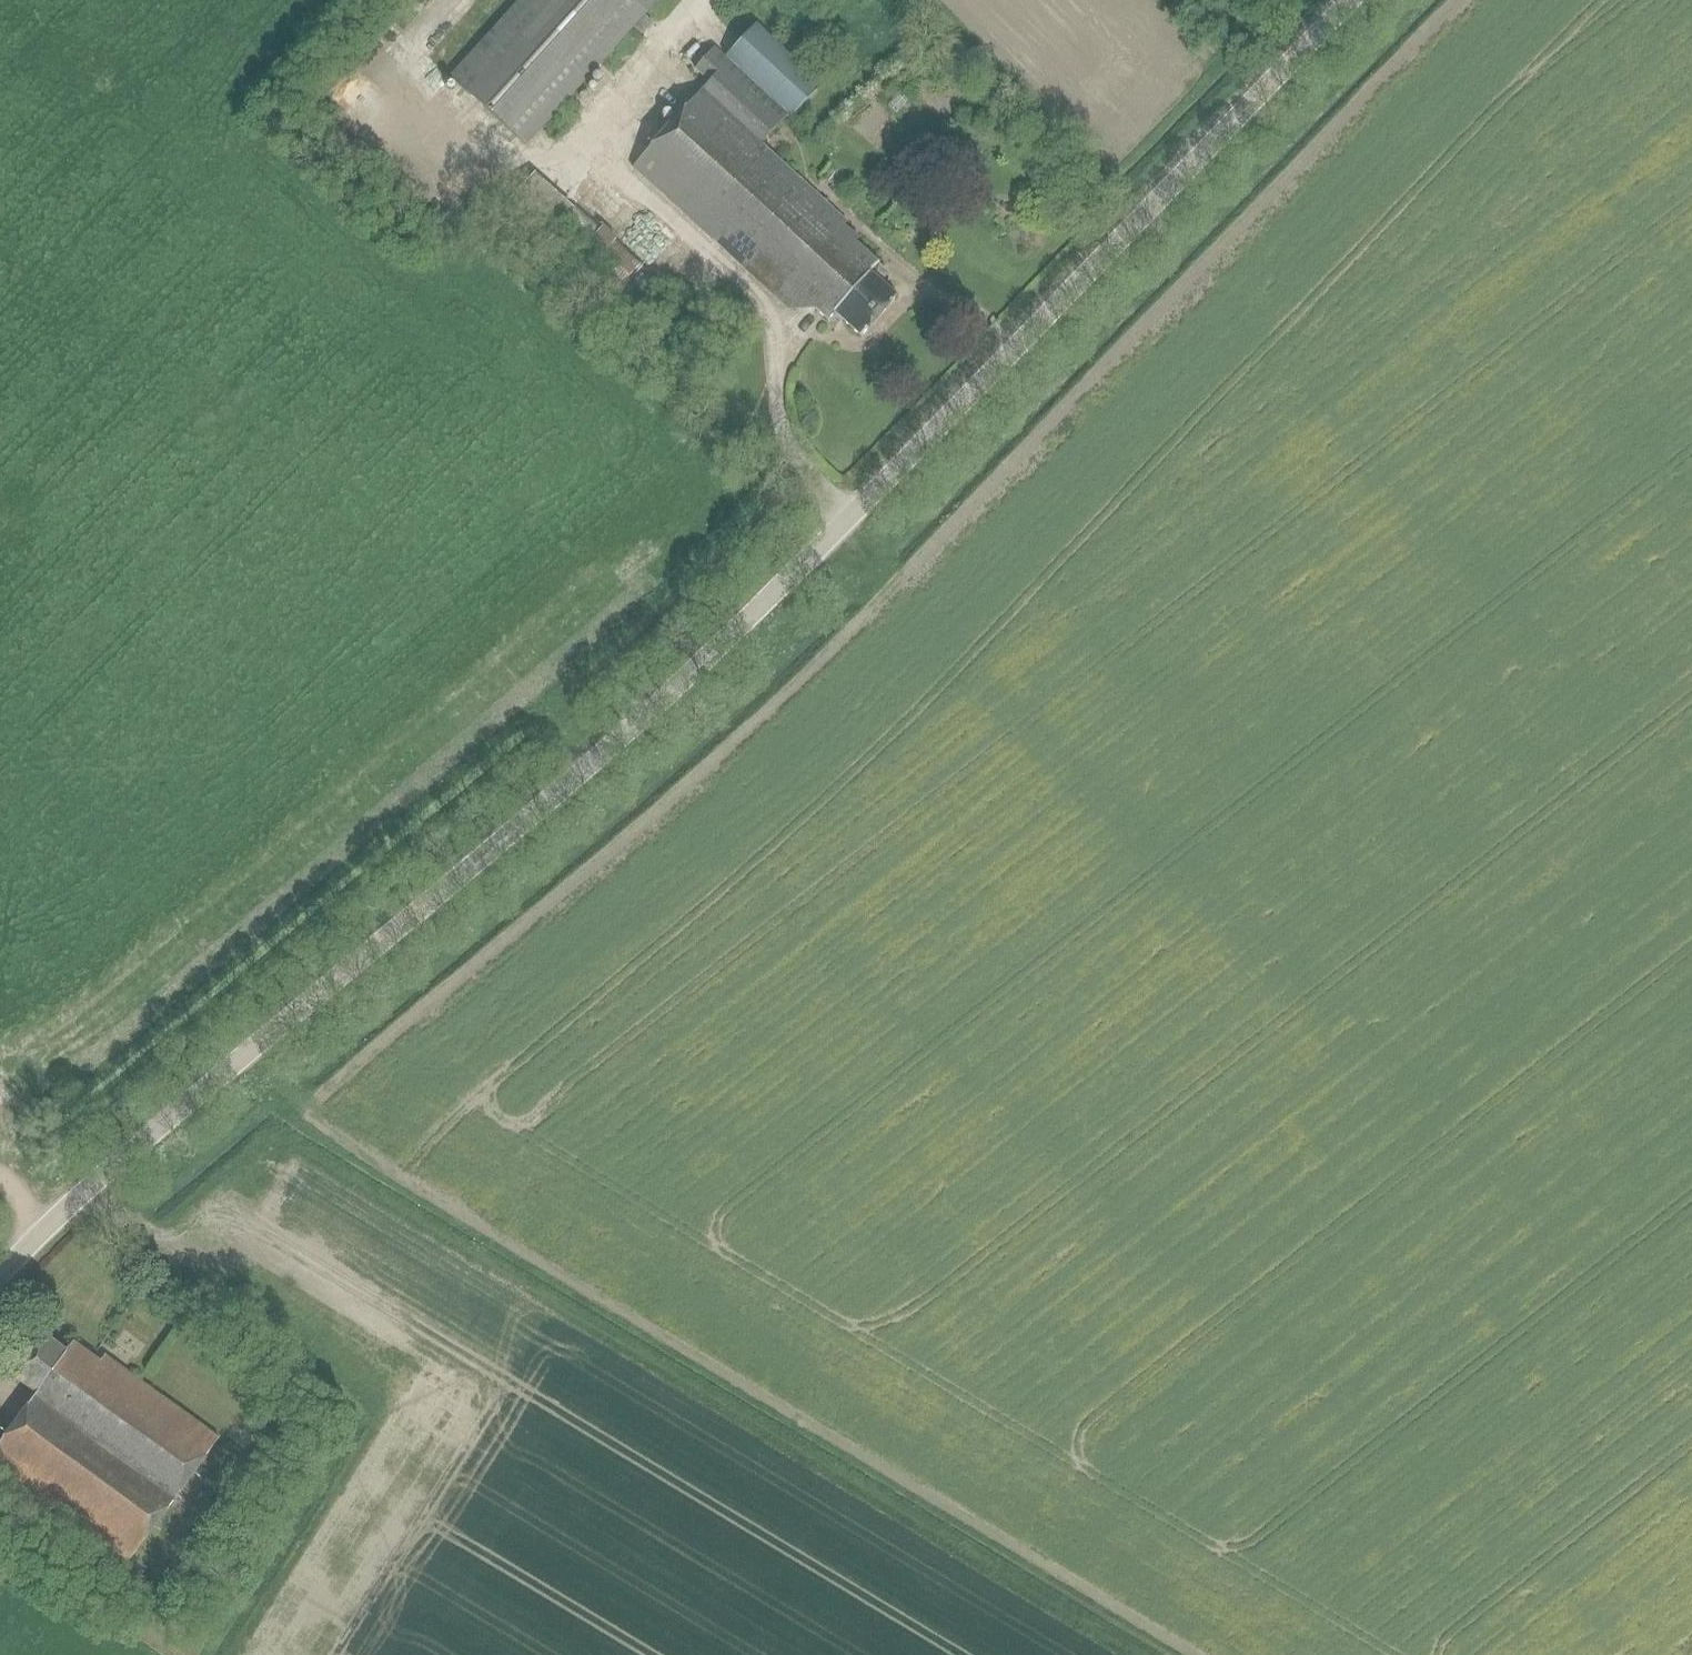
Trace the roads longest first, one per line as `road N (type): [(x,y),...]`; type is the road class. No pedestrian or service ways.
road 1 (tertiary): [(0,1272),(42,1226),(556,792),(814,550),(1349,0)]

